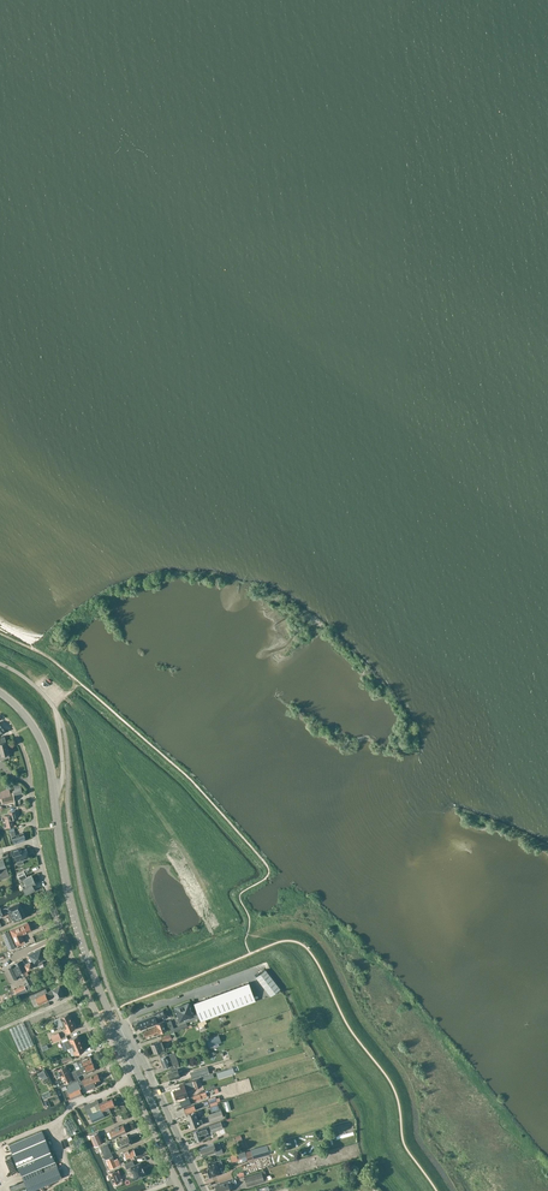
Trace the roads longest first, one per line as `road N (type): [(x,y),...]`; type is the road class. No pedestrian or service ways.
road 1 (tertiary): [(127,1050),(72,909),(54,792)]
road 2 (residential): [(36,841),(74,968),(117,1054)]
road 3 (residential): [(204,1190),(135,1046)]
road 4 (tertiary): [(192,1190),(127,1050)]
road 5 (residential): [(117,1054),(181,1190)]
road 6 (residential): [(0,716),(27,764),(36,841)]

